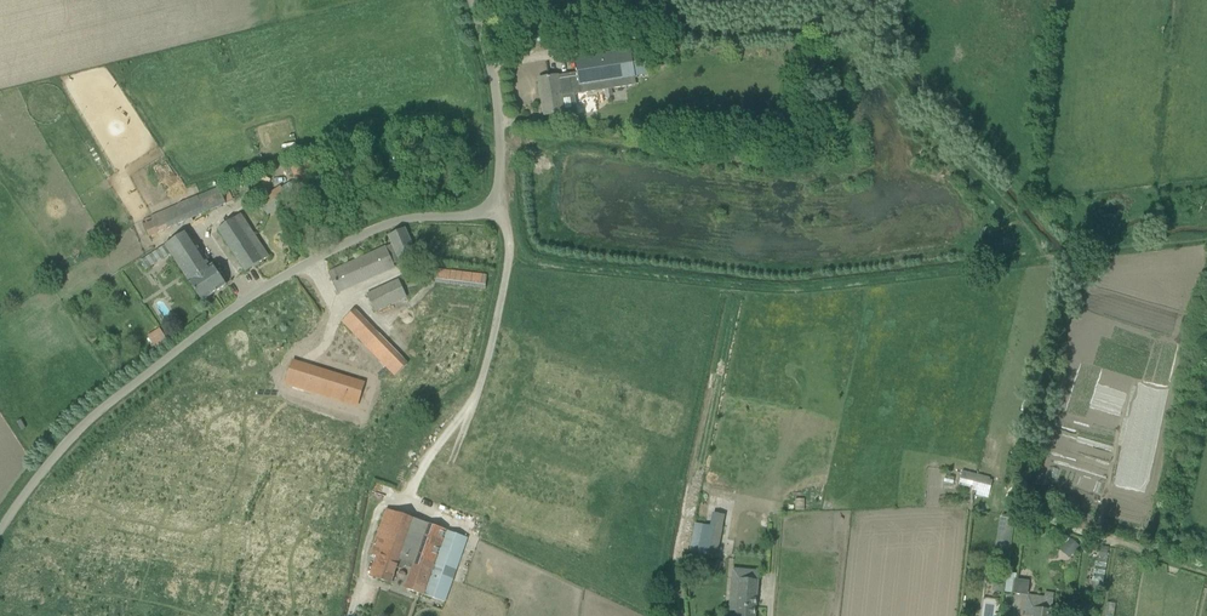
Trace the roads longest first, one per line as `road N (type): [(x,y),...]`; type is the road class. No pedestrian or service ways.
road 1 (unclassified): [(0,531),(86,423),(256,293),(375,229),(489,207),(500,175),(499,125),(472,0)]
road 2 (track): [(1014,212),(864,42),(839,30),(689,34),(656,0)]
road 3 (track): [(509,259),(472,410),(423,459),(410,494)]

